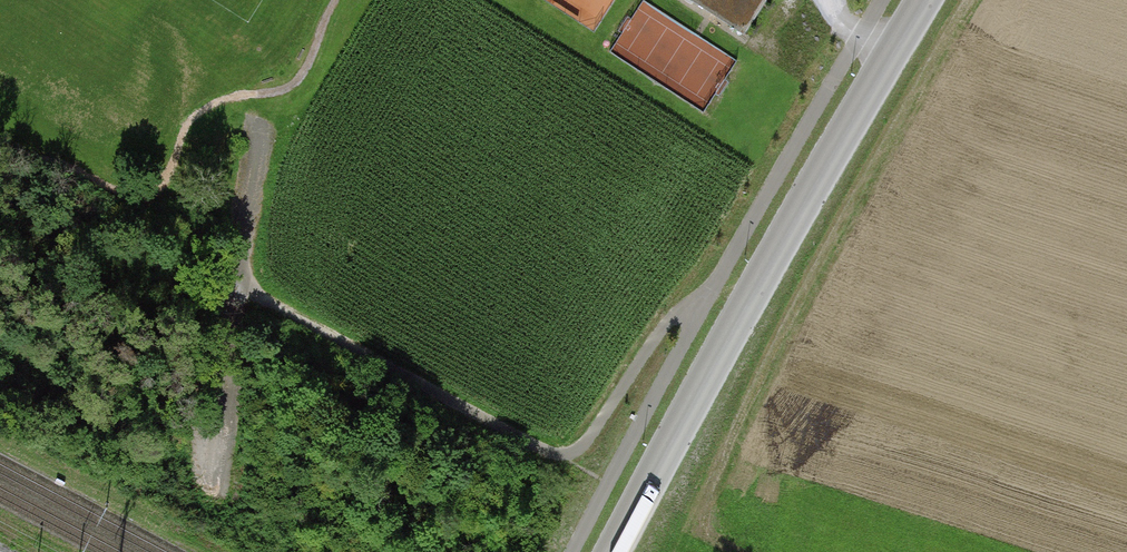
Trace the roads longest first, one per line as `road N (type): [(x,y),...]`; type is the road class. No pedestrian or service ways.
road 1 (track): [(736,551),(718,538),(699,500),(975,0)]
road 2 (unclassified): [(615,551),(925,0)]
road 3 (track): [(240,284),(533,445),(566,454),(596,433),(656,340),(682,312),(703,307)]
road 4 (track): [(201,114),(240,118),(264,146),(245,210),(228,472)]

